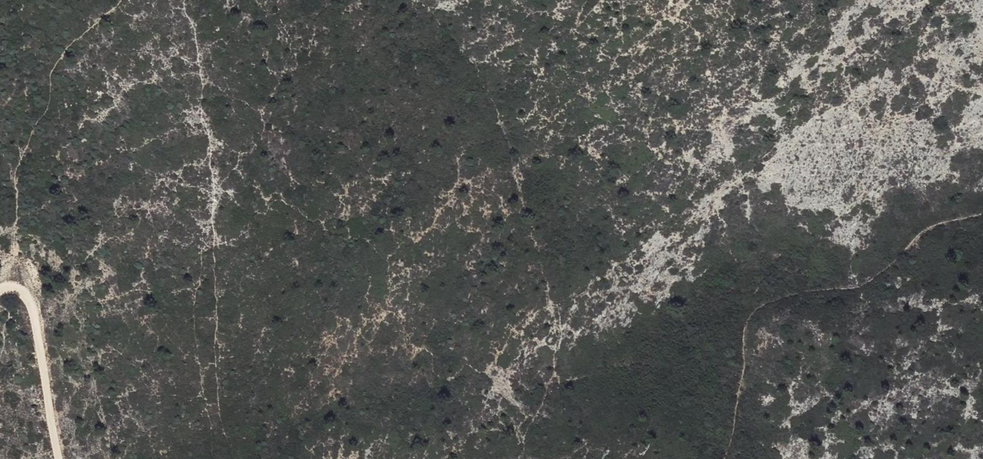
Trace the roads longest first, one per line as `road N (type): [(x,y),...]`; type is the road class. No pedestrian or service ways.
road 1 (track): [(59,458),(30,303),(14,286),(0,290)]

